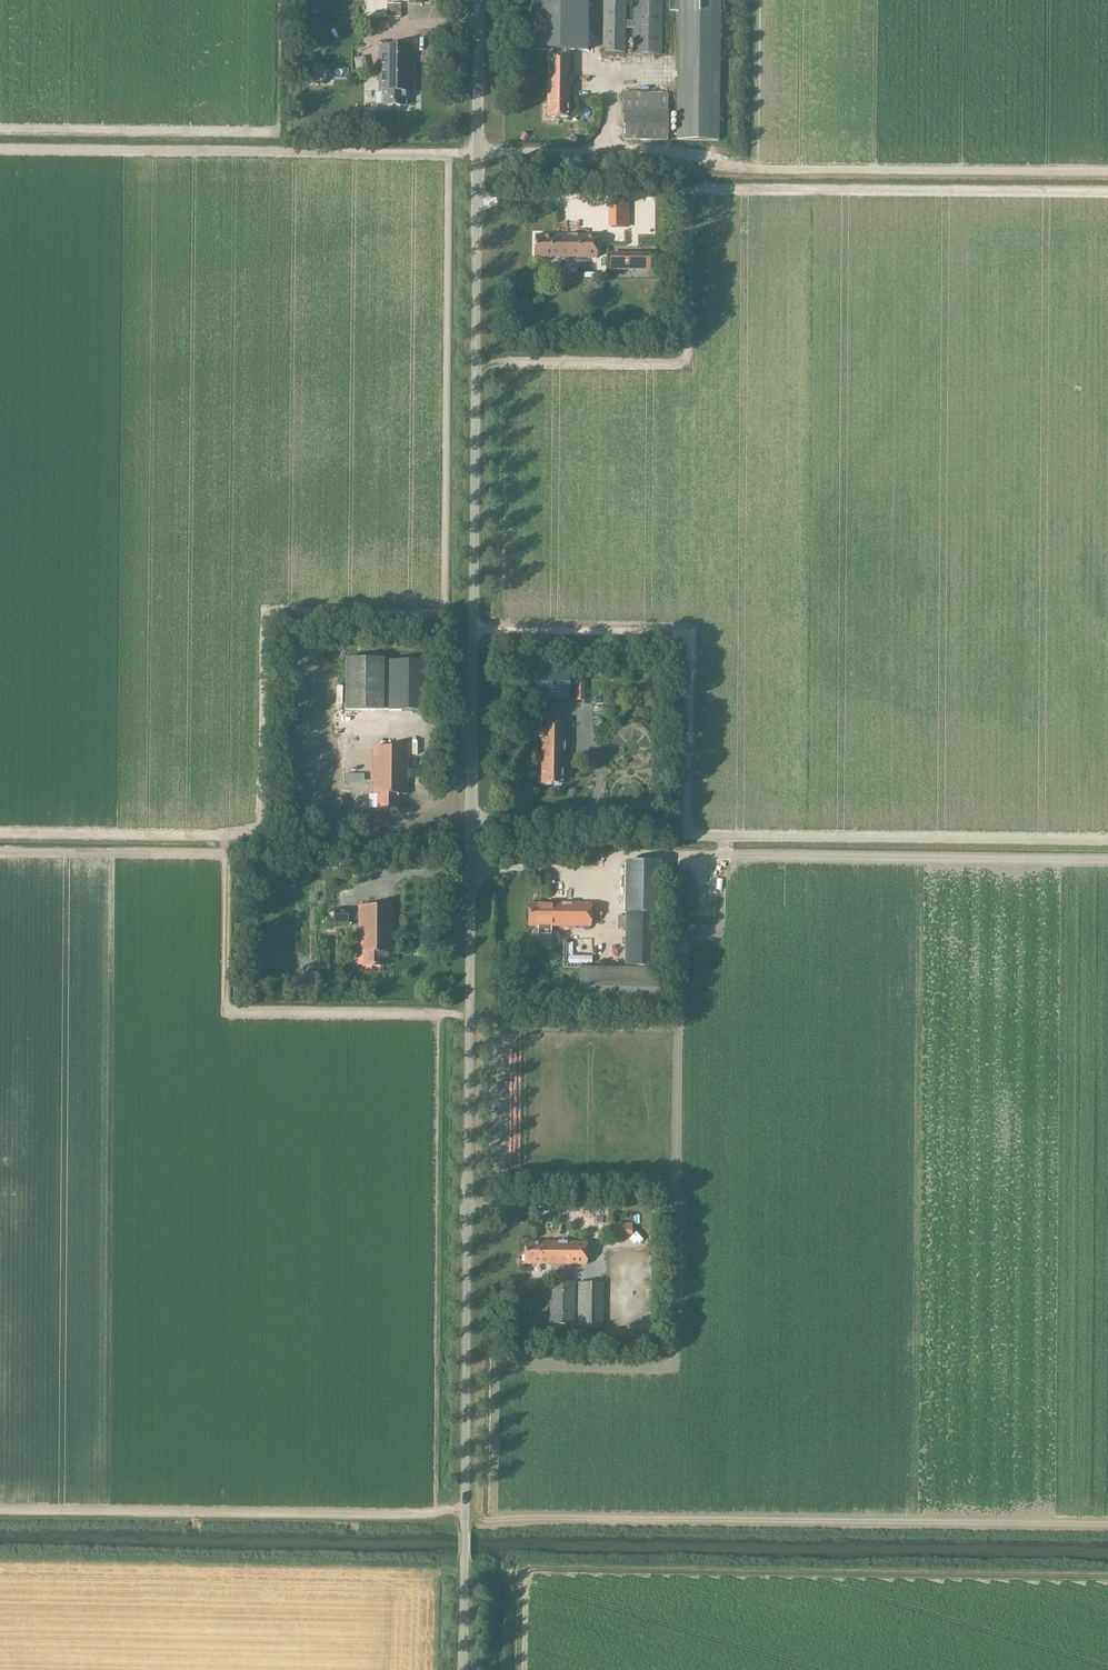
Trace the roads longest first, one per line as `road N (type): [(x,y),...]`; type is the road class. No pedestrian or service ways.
road 1 (unclassified): [(462,1669),(479,0)]

